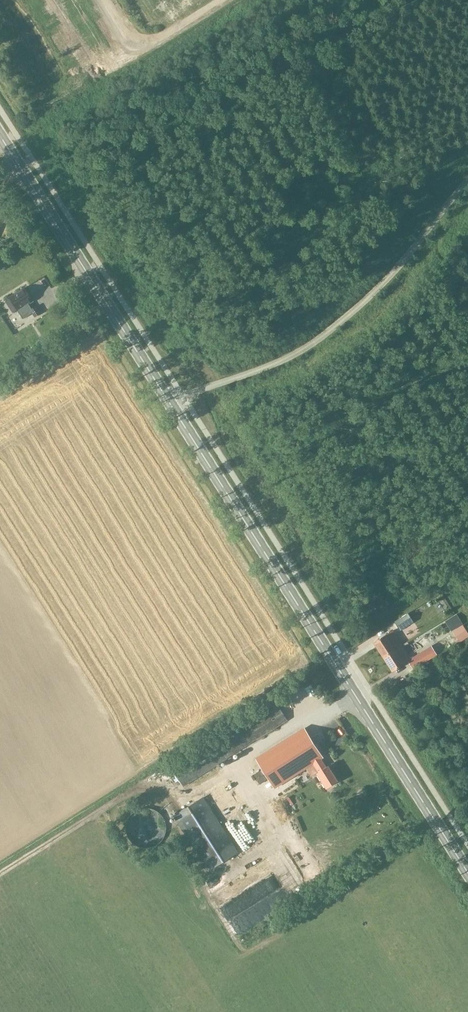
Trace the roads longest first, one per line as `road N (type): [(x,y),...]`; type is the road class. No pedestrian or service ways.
road 1 (secondary): [(467,872),(171,406)]
road 2 (unclassified): [(171,406),(289,357),(328,330),(390,274),(467,179)]
road 3 (secondary): [(171,406),(0,135)]

